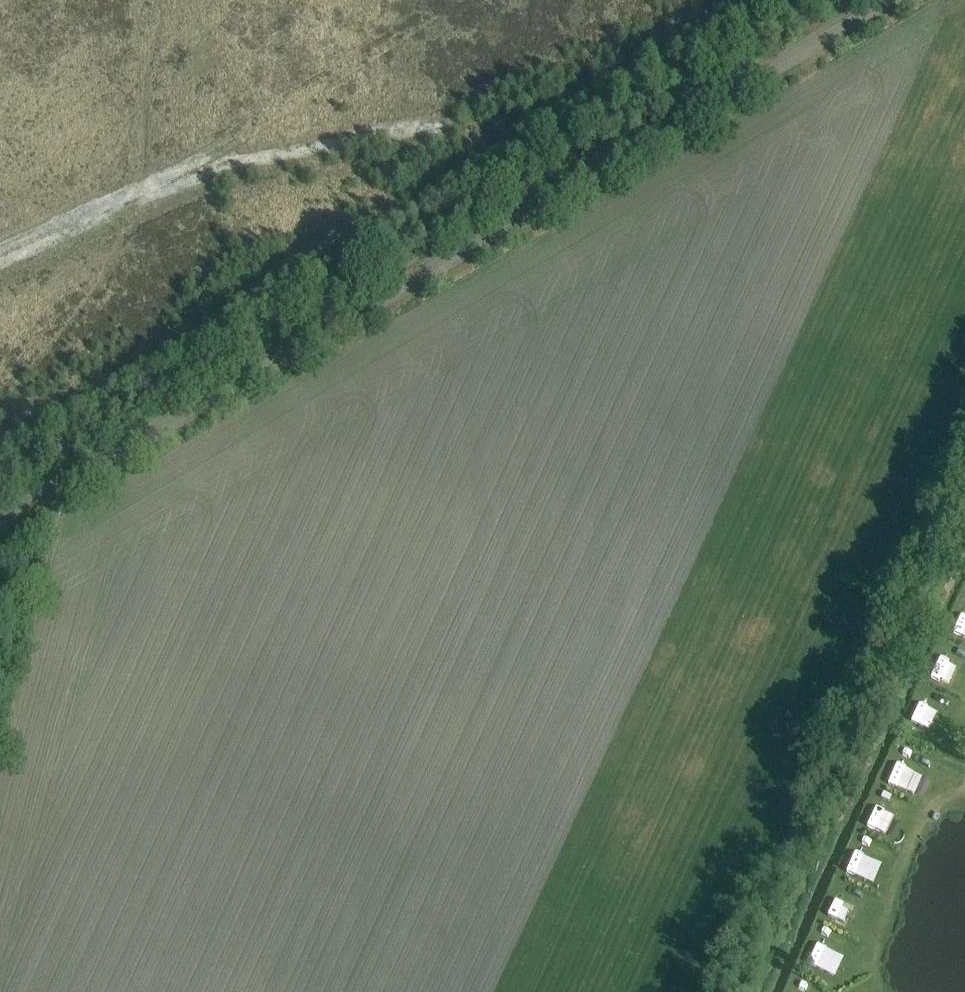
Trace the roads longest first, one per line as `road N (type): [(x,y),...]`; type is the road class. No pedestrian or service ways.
road 1 (unclassified): [(0,518),(890,0)]

